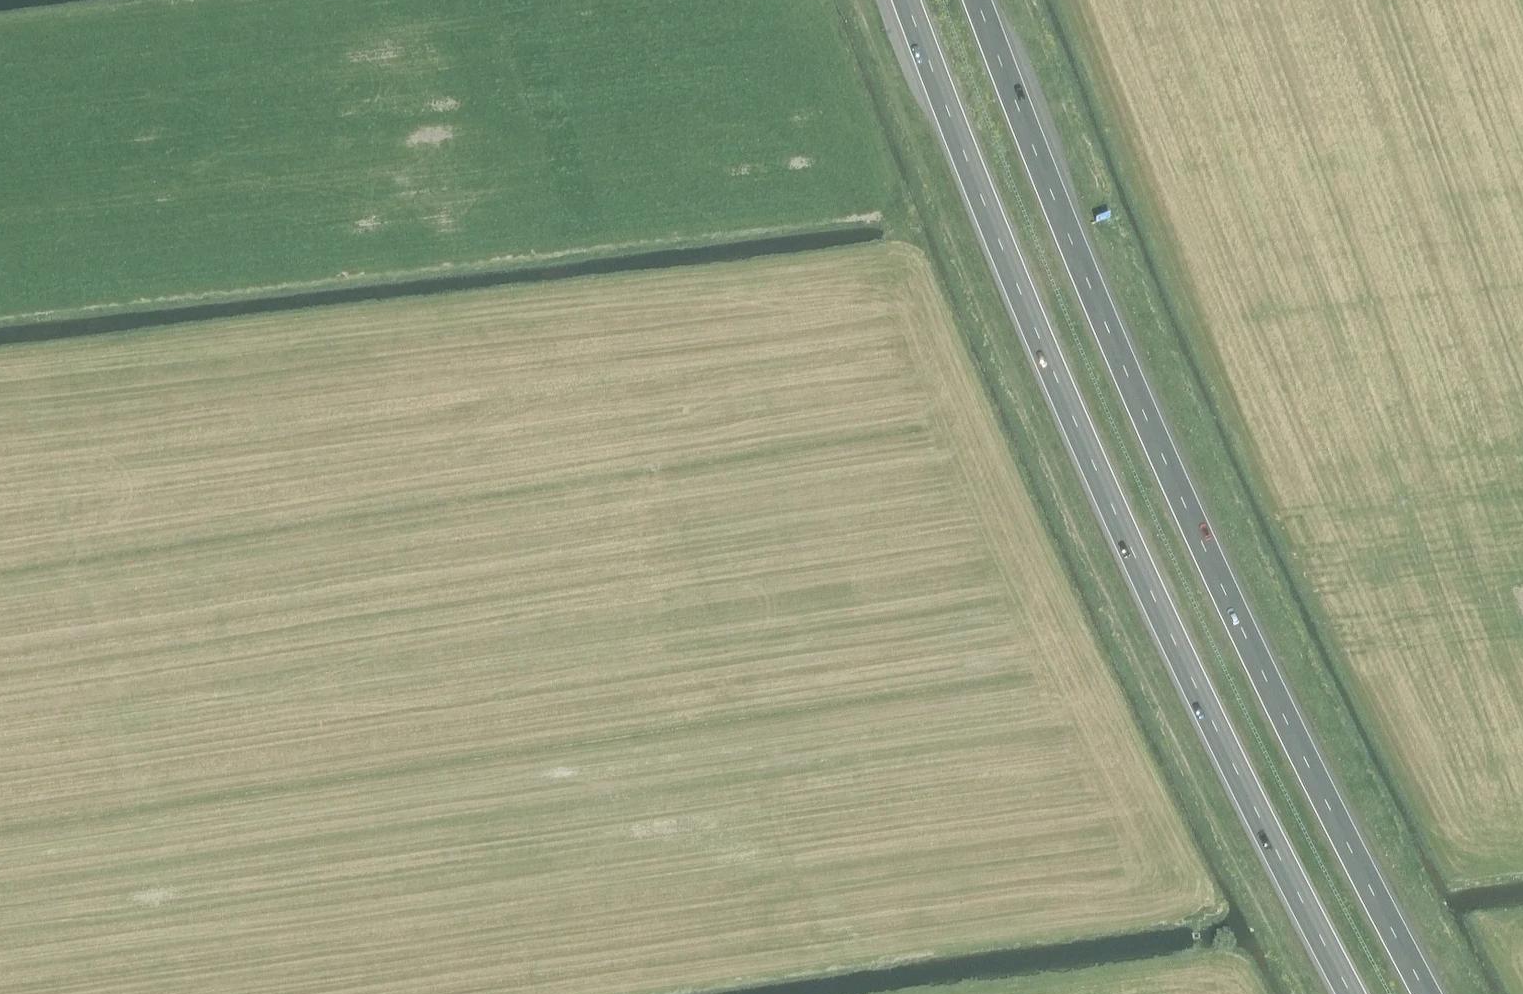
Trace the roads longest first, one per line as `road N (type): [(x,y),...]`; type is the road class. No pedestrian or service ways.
road 1 (trunk): [(1427,993),(1224,592),(1123,367),(979,0)]
road 2 (trunk): [(907,0),(1128,540),(1354,993)]

